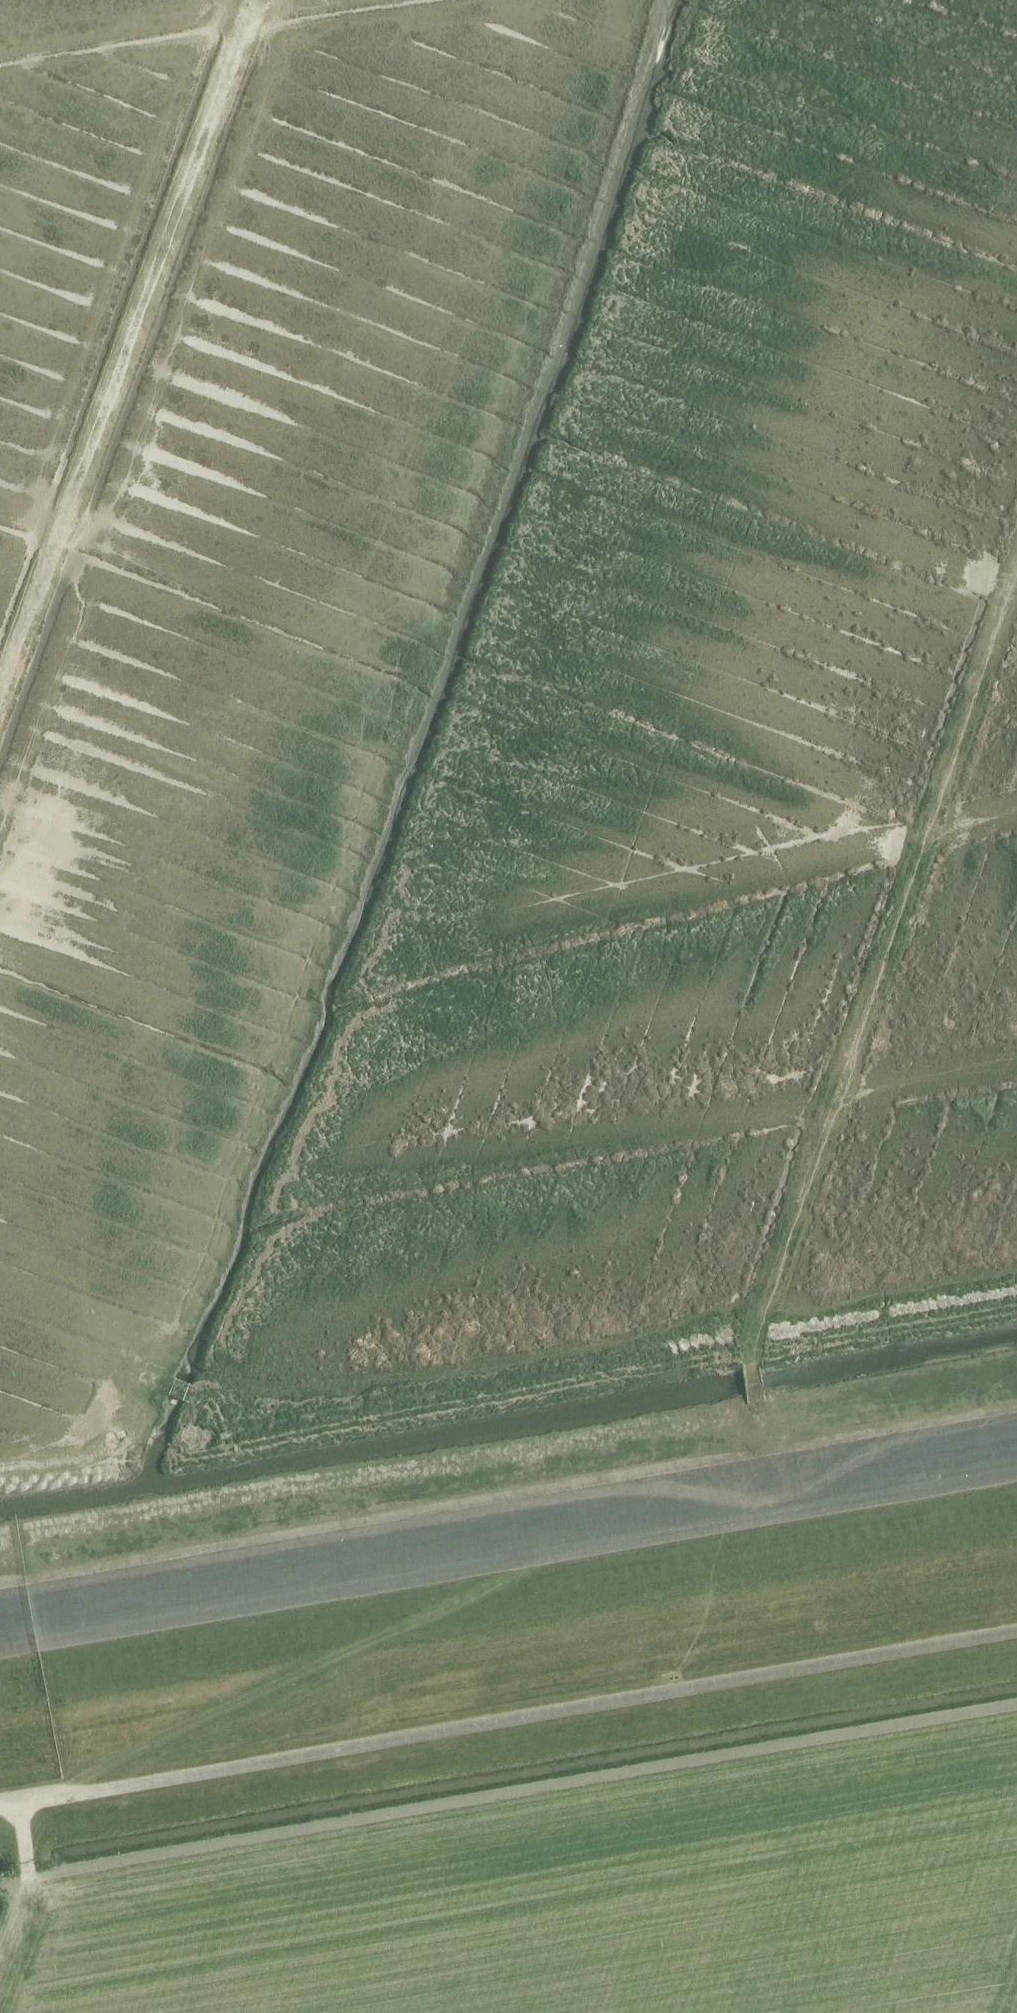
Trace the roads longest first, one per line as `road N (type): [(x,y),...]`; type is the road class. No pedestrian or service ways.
road 1 (track): [(0,1649),(1016,1472)]
road 2 (track): [(32,1802),(535,1556)]

